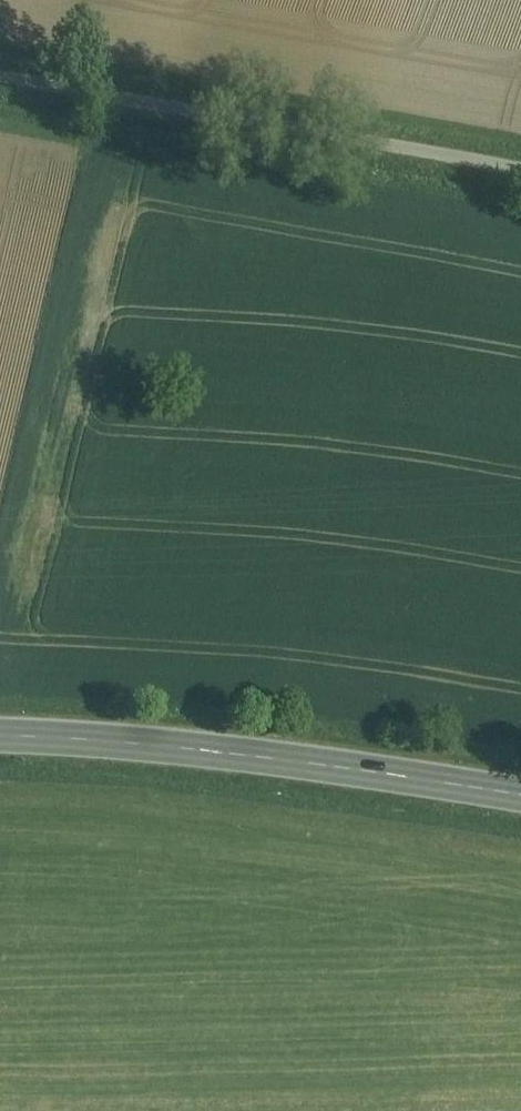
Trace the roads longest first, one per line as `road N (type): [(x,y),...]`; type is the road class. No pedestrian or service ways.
road 1 (unclassified): [(0,71),(520,165)]
road 2 (secondary): [(520,797),(283,760),(0,736)]

